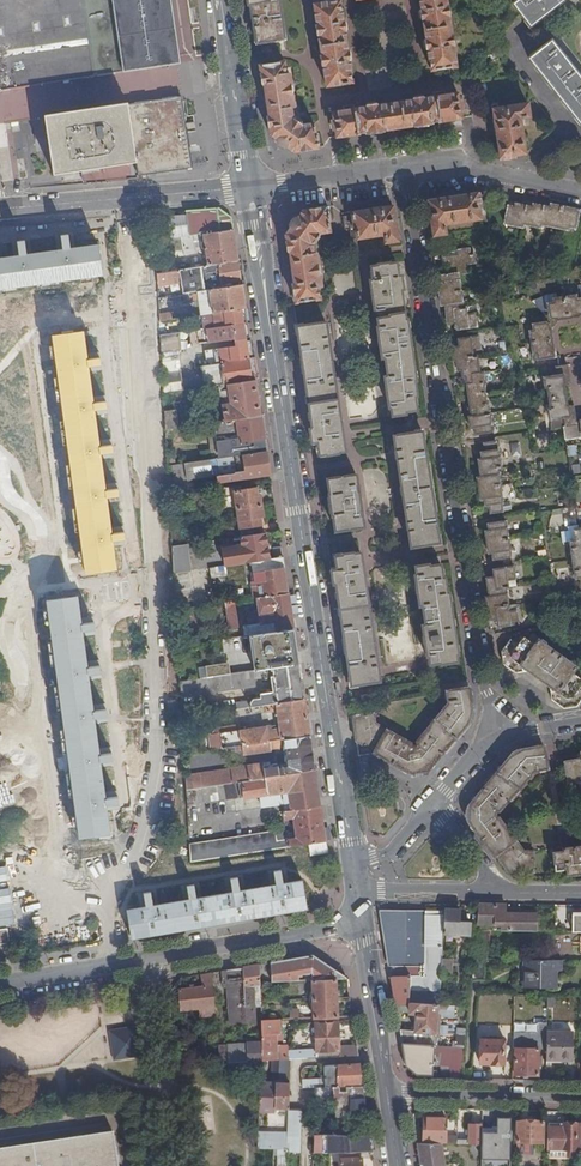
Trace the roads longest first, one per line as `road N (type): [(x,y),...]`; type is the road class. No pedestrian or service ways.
road 1 (secondary): [(355,907),(250,186)]
road 2 (residential): [(126,857),(153,742),(154,649),(149,475),(123,197)]
road 3 (residential): [(485,735),(487,692),(403,165)]
road 4 (residential): [(355,907),(330,926),(0,985)]
road 5 (residential): [(580,1098),(385,1097)]
road 6 (secondary): [(385,1097),(355,907)]
road 7 (secondary): [(250,186),(221,0)]
road 8 (residential): [(403,165),(456,166),(580,191)]
road 9 (residential): [(250,186),(403,165)]
road 10 (residential): [(355,907),(383,892),(499,894)]
road 11 (residential): [(435,803),(395,849),(365,864),(355,907)]
road 12 (residential): [(250,186),(123,197)]
road 13 (residential): [(123,197),(0,209)]

